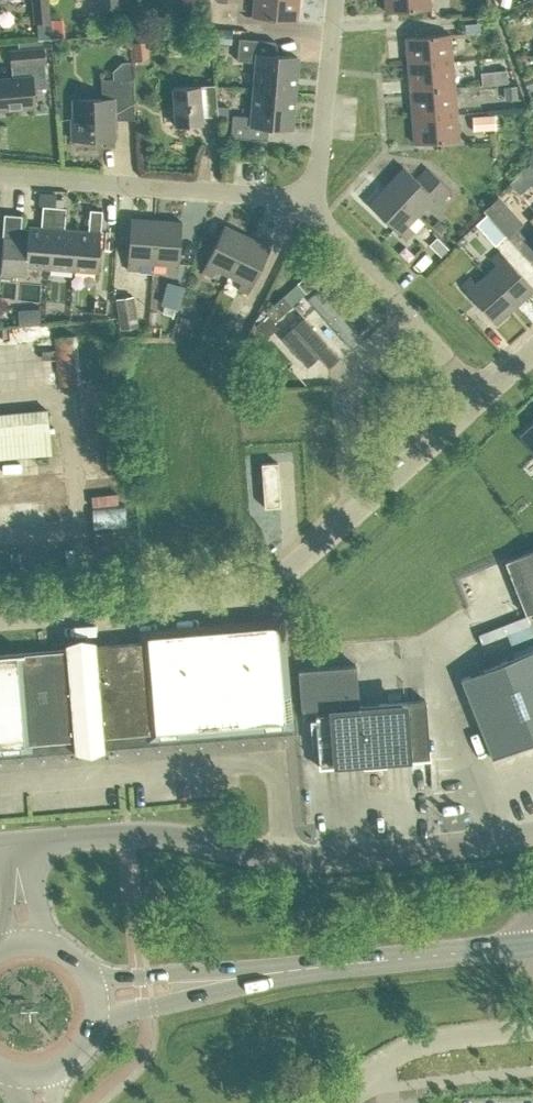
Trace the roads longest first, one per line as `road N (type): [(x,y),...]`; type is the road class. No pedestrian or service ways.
road 1 (primary): [(93,994),(532,943)]
road 2 (residential): [(0,616),(232,596),(278,572),(354,509)]
road 3 (residential): [(286,856),(278,763),(0,784)]
road 4 (residential): [(312,199),(0,174)]
road 5 (residential): [(286,856),(149,832),(18,842)]
road 6 (residential): [(532,827),(319,859),(286,856)]
road 7 (residential): [(354,509),(350,382),(409,315)]
road 8 (residential): [(312,199),(334,0)]
road 9 (residential): [(354,509),(483,395)]
road 10 (residential): [(409,315),(320,221),(312,199)]

